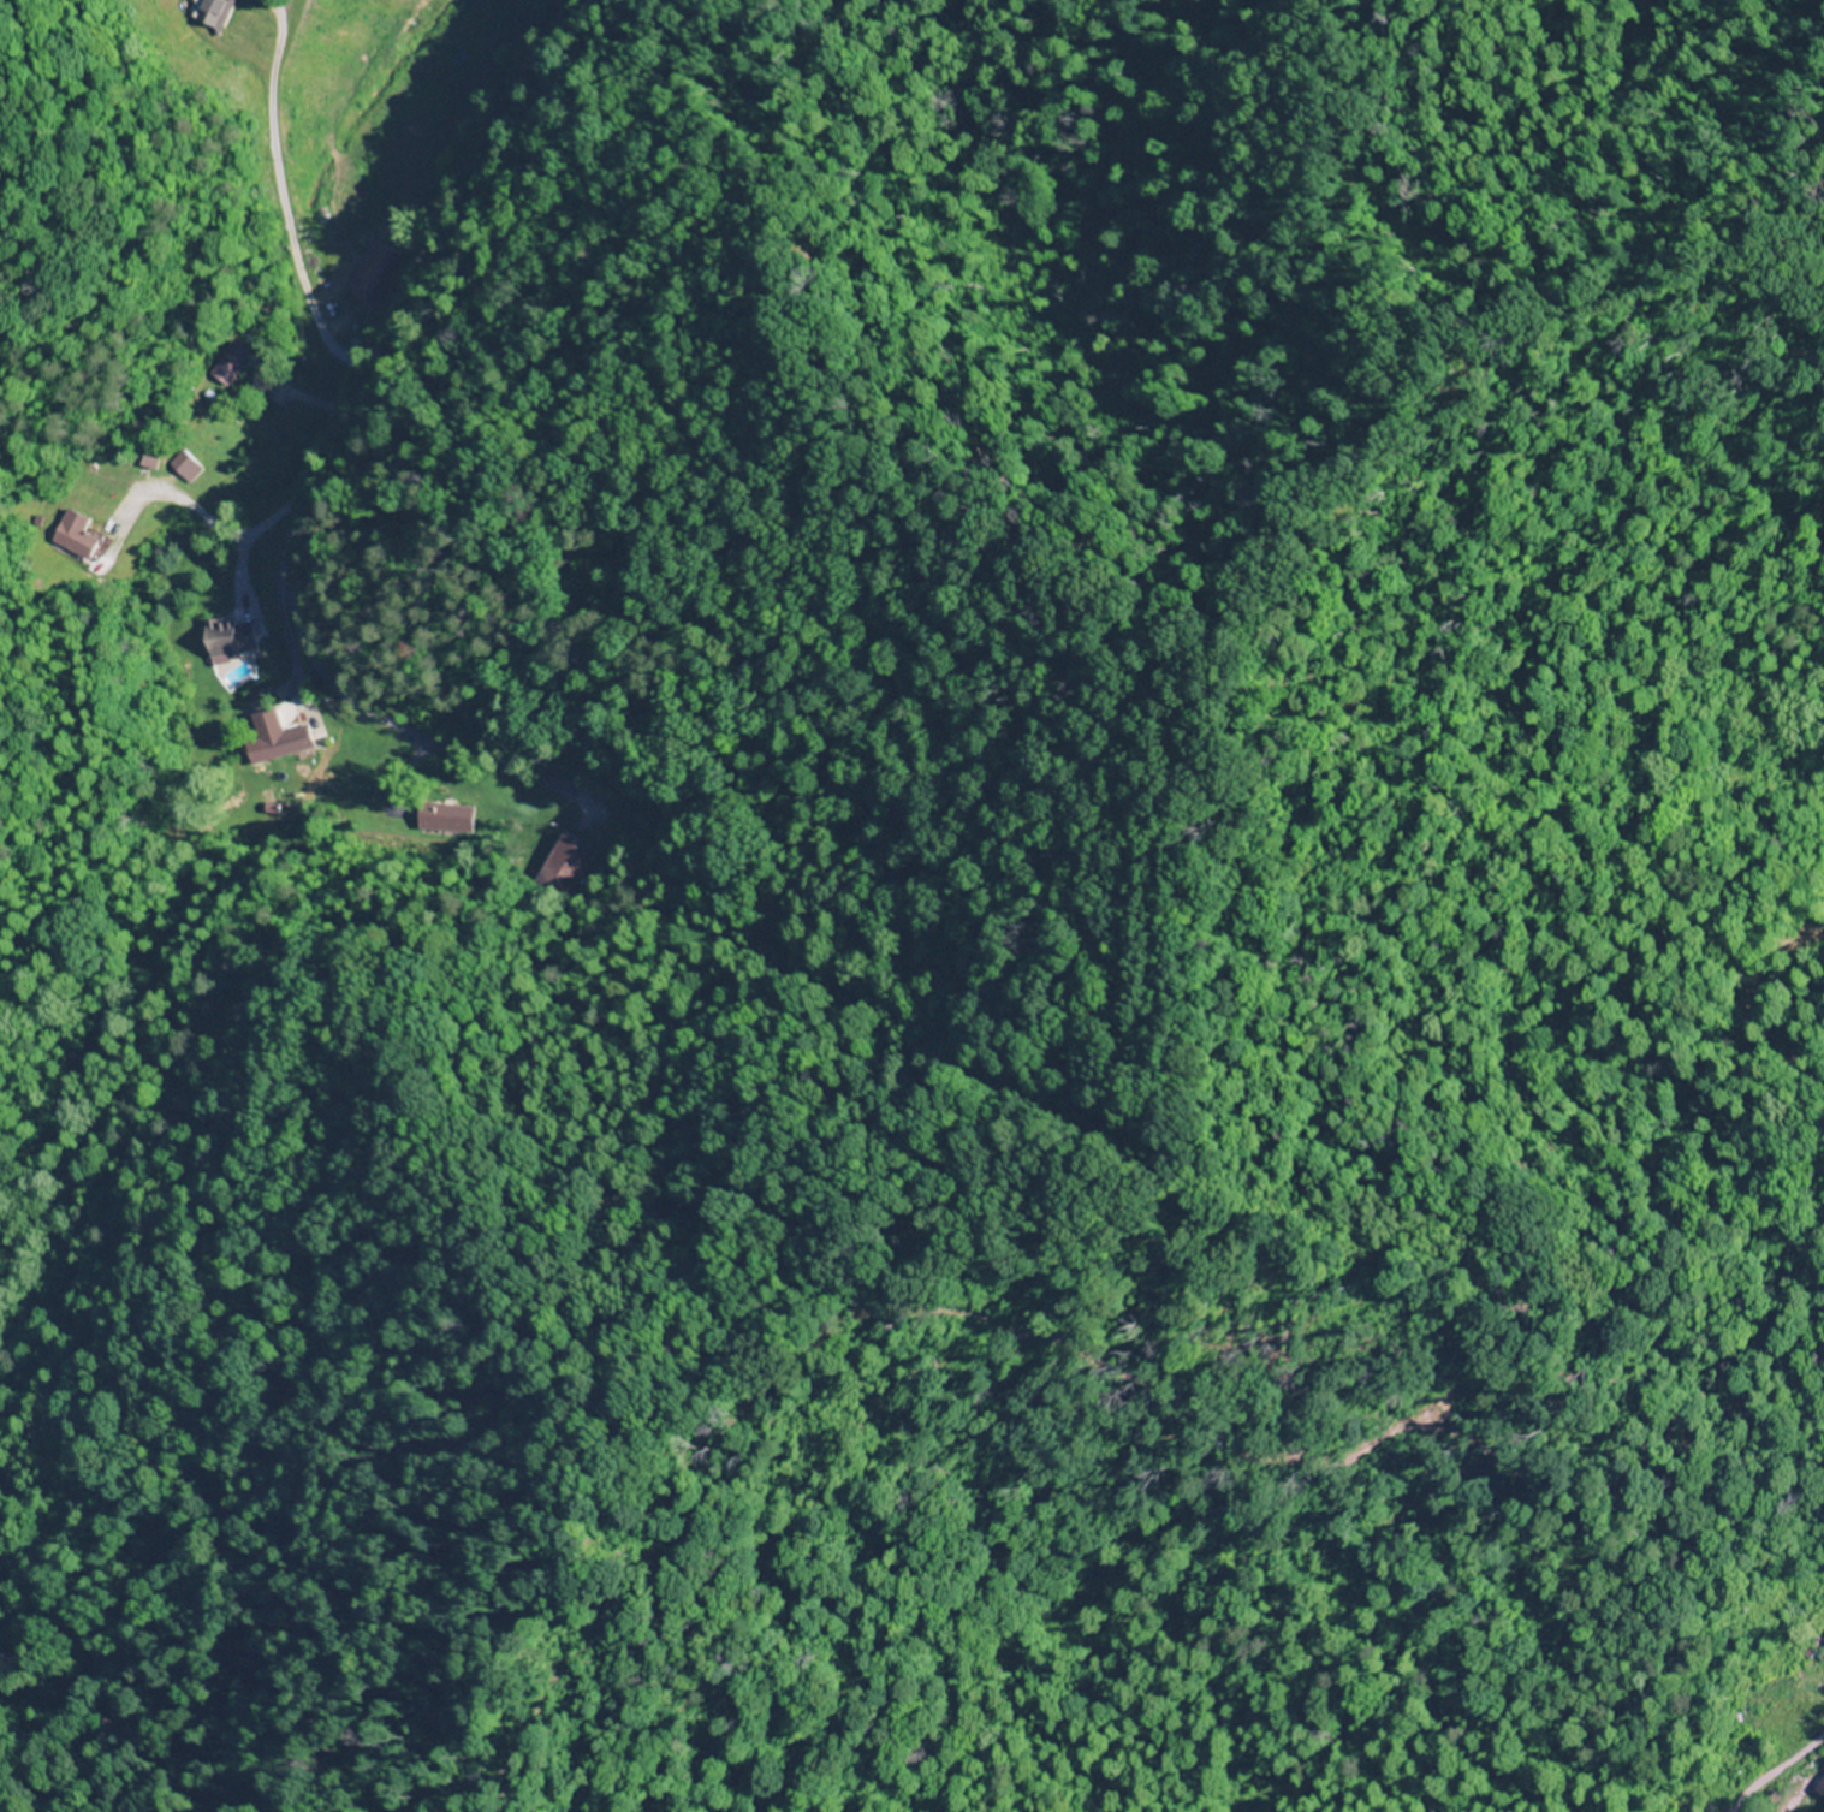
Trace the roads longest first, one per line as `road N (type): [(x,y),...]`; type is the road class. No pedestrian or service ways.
road 1 (residential): [(569,0),(486,121),(327,427),(291,516),(281,569),(303,647),(338,695),(411,738),(547,789)]

